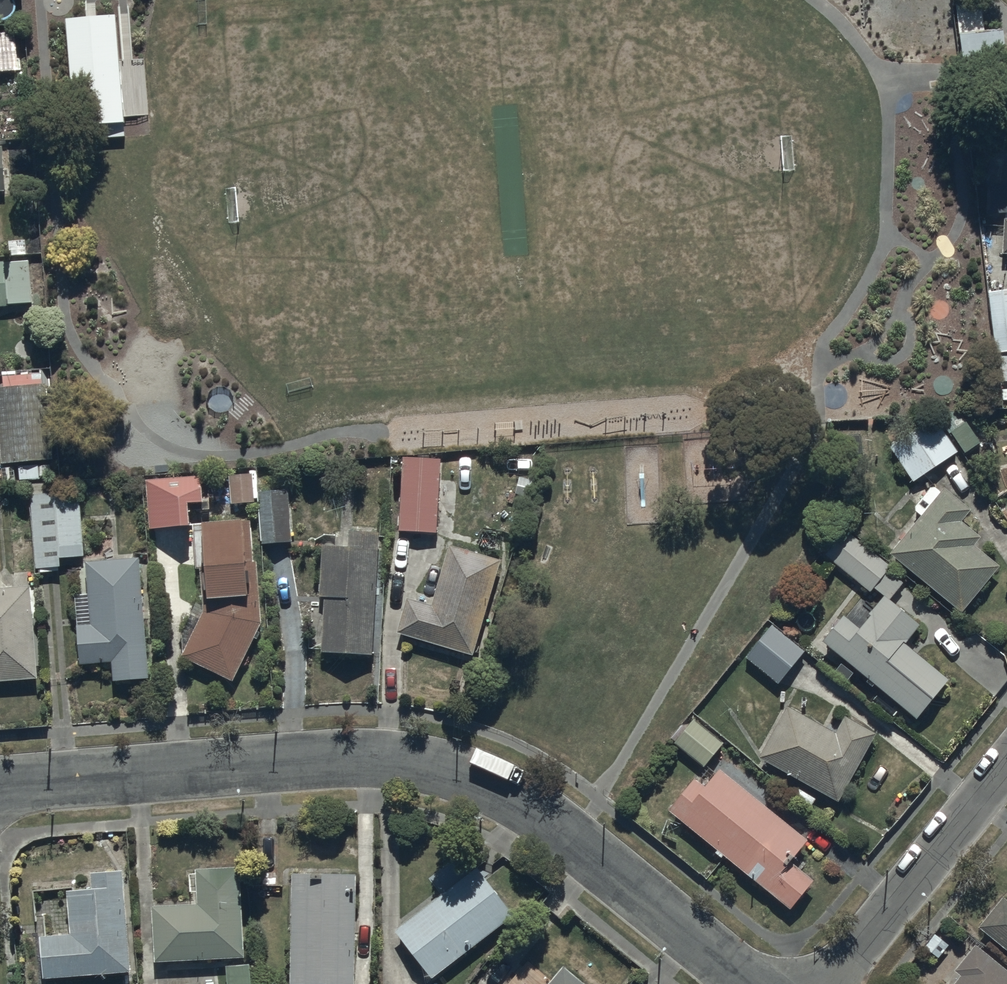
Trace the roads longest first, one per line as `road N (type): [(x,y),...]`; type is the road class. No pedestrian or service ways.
road 1 (residential): [(0,785),(334,758),(448,769),(512,796),(750,983)]
road 2 (residential): [(831,983),(1006,765)]

